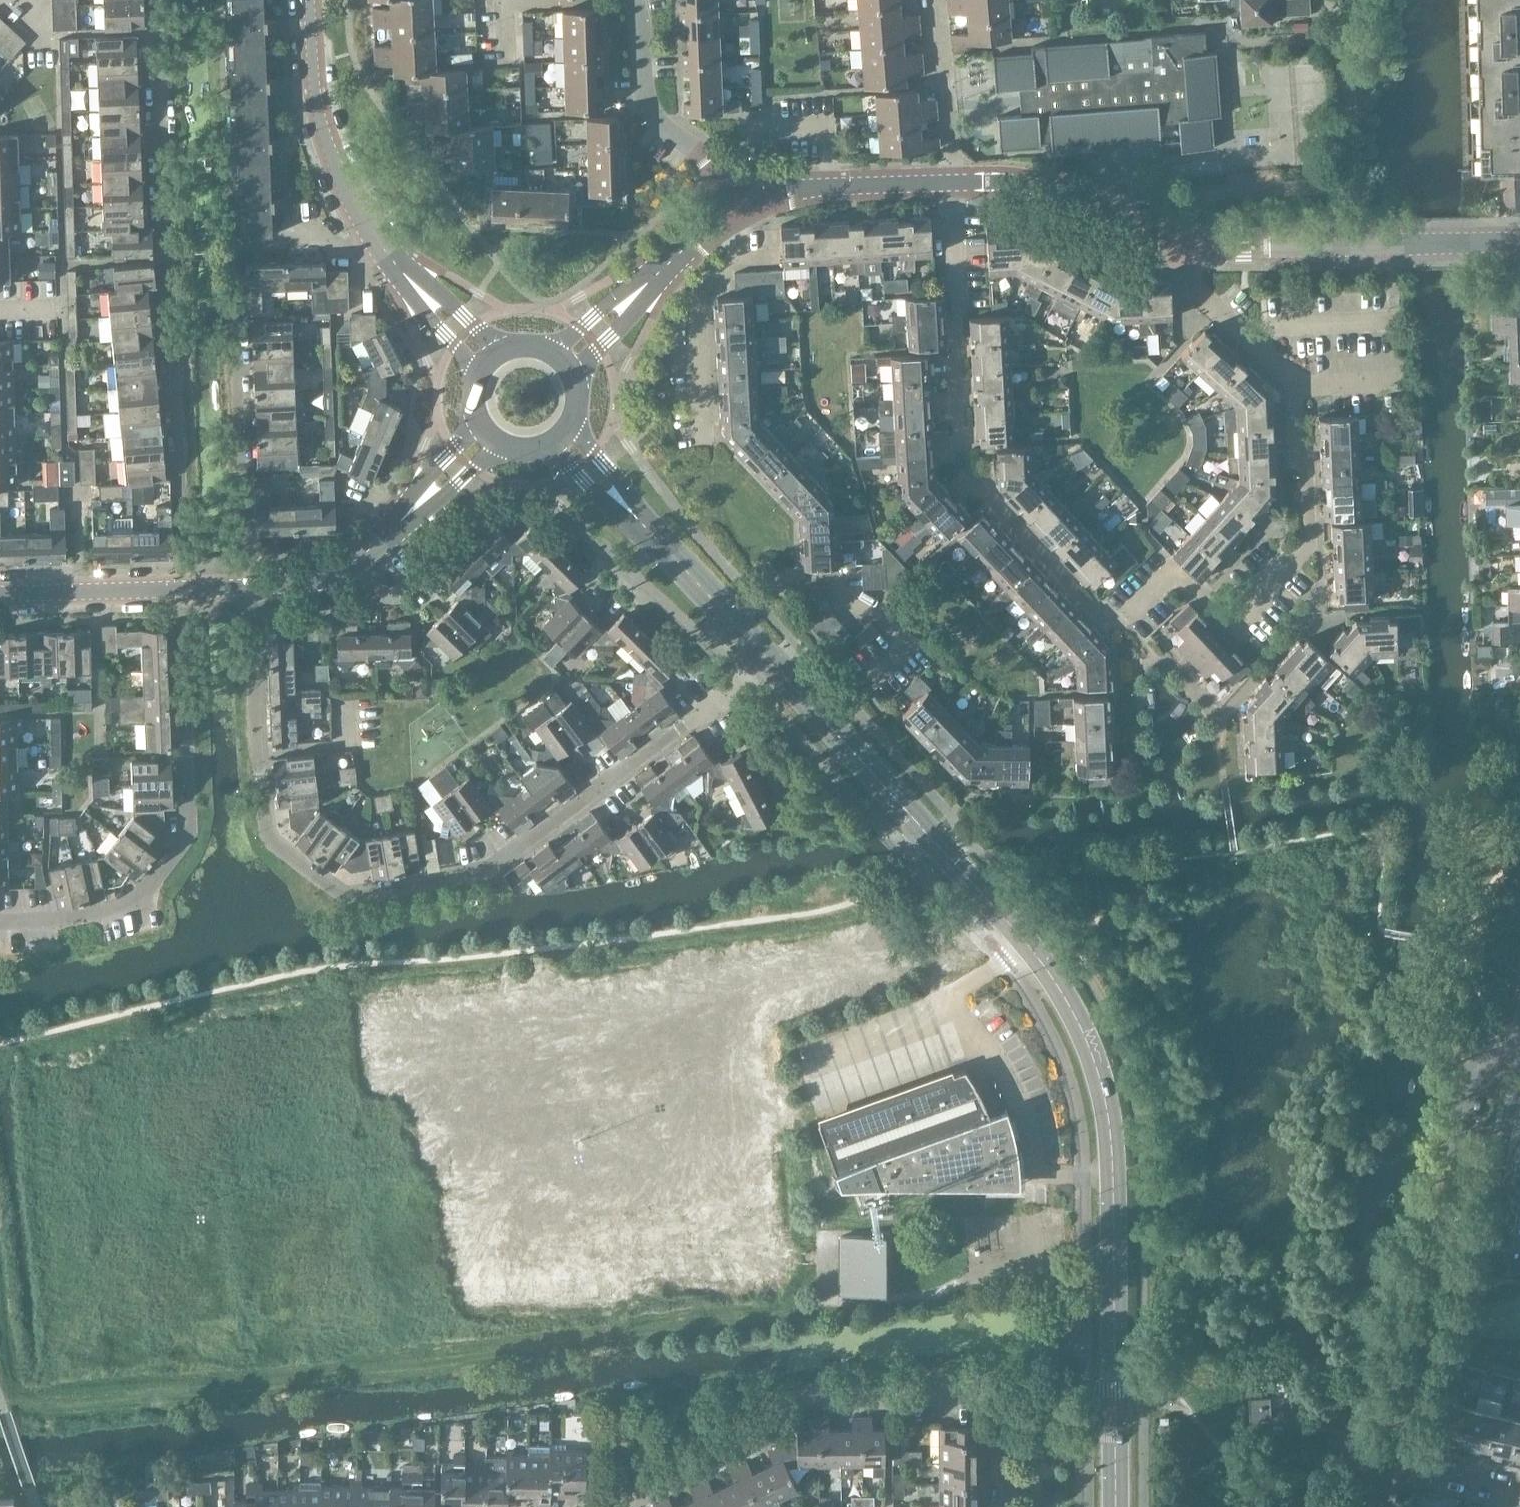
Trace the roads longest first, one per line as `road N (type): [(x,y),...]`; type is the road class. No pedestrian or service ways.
road 1 (tertiary): [(1115,1399),(1113,1159),(1094,1055),(1040,958),(771,655)]
road 2 (residential): [(771,655),(486,868),(349,894),(278,845),(266,827),(253,587)]
road 3 (residential): [(180,591),(158,0)]
road 4 (residential): [(1102,617),(962,467),(950,184)]
road 5 (residential): [(253,587),(234,239),(335,237),(368,228)]
road 6 (residential): [(180,591),(189,829),(150,892),(113,909),(0,927)]
road 7 (residential): [(1180,246),(1206,300),(1295,387),(1310,542),(1231,622)]
road 8 (residential): [(1391,1456),(1478,1068),(1519,1063)]
road 9 (residential): [(603,1506),(752,1444),(757,1425),(807,1397),(1007,1397)]
road 10 (residential): [(1349,0),(1340,187),(1208,193),(1182,220),(1180,246)]
road 11 (tertiary): [(1519,239),(1180,246)]
road 12 (tertiary): [(771,655),(553,436)]
road 13 (residential): [(703,435),(697,290),(740,255),(738,204)]
road 14 (tertiary): [(950,184),(1025,184),(1180,246)]
road 15 (tertiary): [(561,368),(738,204)]
road 16 (residential): [(738,204),(708,161),(649,109),(637,0)]
road 17 (tertiary): [(368,228),(323,133),(310,0)]
road 18 (tertiary): [(738,204),(792,188),(950,184)]
road 19 (tertiary): [(496,364),(368,228)]
road 20 (residential): [(950,184),(951,112),(941,85),(934,0)]
road 21 (tertiary): [(0,594),(180,591)]
road 22 (tertiary): [(402,519),(325,572),(253,587)]
road 23 (residential): [(1519,1489),(1391,1456)]
road 24 (tertiary): [(402,519),(494,431)]

